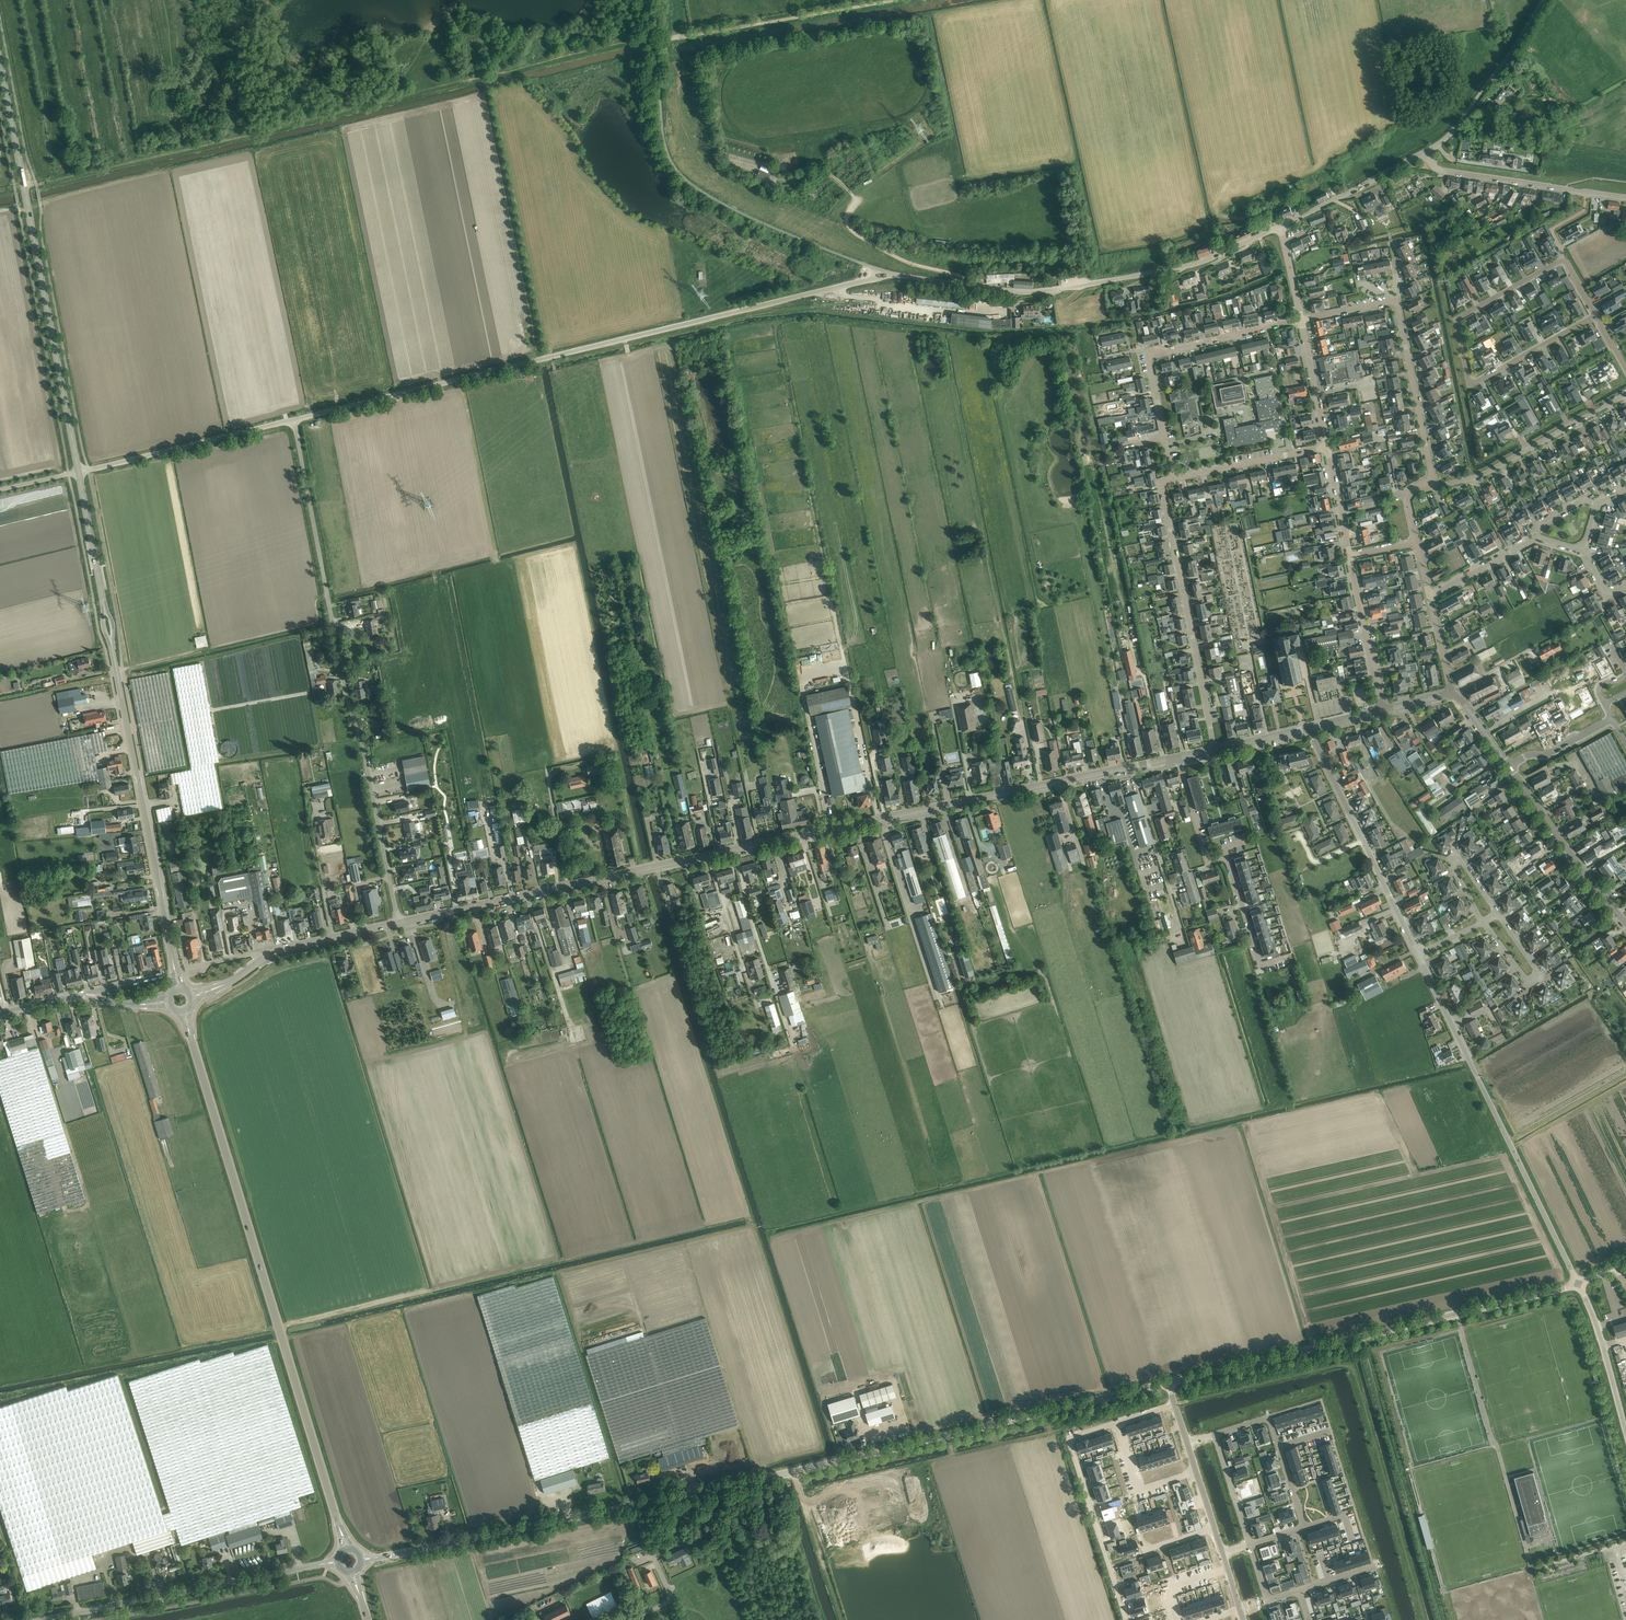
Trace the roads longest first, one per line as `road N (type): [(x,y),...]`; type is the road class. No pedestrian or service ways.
road 1 (unclassified): [(294,419),(885,272),(1031,292),(1188,265),(1281,226)]
road 2 (tertiary): [(372,1558),(1168,1383)]
road 3 (secondary): [(399,923),(1177,757)]
road 4 (track): [(37,185),(643,45)]
road 5 (secondary): [(341,1531),(183,1011)]
road 6 (unclassified): [(399,923),(294,419)]
road 7 (tertiary): [(1168,1383),(1577,1282)]
road 8 (tertiary): [(79,472),(0,62)]
road 9 (unclassified): [(1577,1282),(1418,954)]
road 10 (tertiary): [(178,990),(112,644)]
road 11 (residential): [(1558,261),(1457,319),(1468,381),(1596,316)]
road 12 (tertiary): [(39,1619),(327,1563)]
road 13 (residential): [(1434,487),(1394,302),(1300,320)]
road 14 (unclassified): [(1215,749),(1162,487),(1172,478)]
road 15 (residential): [(1287,957),(1261,965),(1227,856),(1206,855),(1177,757)]
road 16 (unclassified): [(1418,954),(1309,728)]
road 17 (residential): [(1164,438),(1148,355),(1300,320)]
road 18 (residential): [(1117,1424),(1069,1439),(1128,1619)]
road 19 (track): [(755,1619),(724,1553),(795,1534),(822,1619)]
road 20 (unclassified): [(79,472),(294,419)]
road 21 (unclassified): [(1434,487),(1482,475),(1625,394)]
road 22 (unclassified): [(1625,197),(1439,171),(1423,153)]
road 23 (unclassified): [(692,35),(896,0)]
road 24 (track): [(790,1042),(733,850)]
road 25 (tertiary): [(1423,153),(1467,114),(1543,0)]
road 26 (secondary): [(1625,923),(1509,766)]
road 27 (track): [(766,1042),(711,855)]
road 28 (track): [(1273,229),(1220,216),(1184,231),(1104,244)]
road 29 (residential): [(1214,1434),(1269,1417),(1304,1527)]
road 30 (tertiary): [(1281,226),(1423,153)]
road 31 (unclassified): [(1625,1434),(1577,1282)]
road 32 (unclassified): [(1172,478),(1327,446)]
road 33 (tertiary): [(1381,710),(1350,556)]
road 34 (residential): [(1497,913),(1534,967),(1531,980),(1483,922)]
road 35 (secondary): [(263,959),(399,923)]
road 36 (tertiary): [(104,609),(79,472)]
road 37 (residential): [(1483,922),(1453,861),(1497,913)]
road 38 (tertiary): [(1327,446),(1300,320)]
road 39 (residential): [(1117,1424),(1139,1490),(1195,1471)]
road 40 (residential): [(1429,596),(1536,538)]

